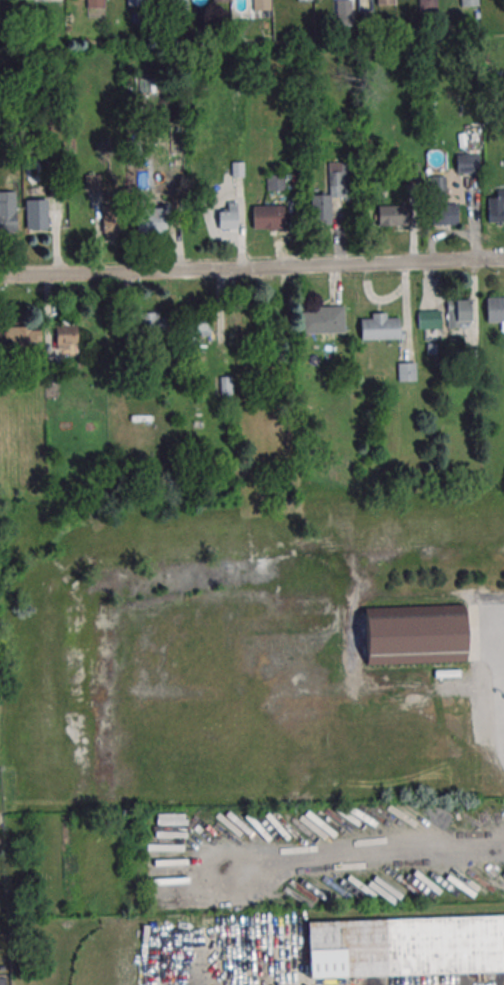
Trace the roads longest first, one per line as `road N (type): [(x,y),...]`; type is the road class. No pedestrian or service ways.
road 1 (residential): [(503,262),(0,277)]

